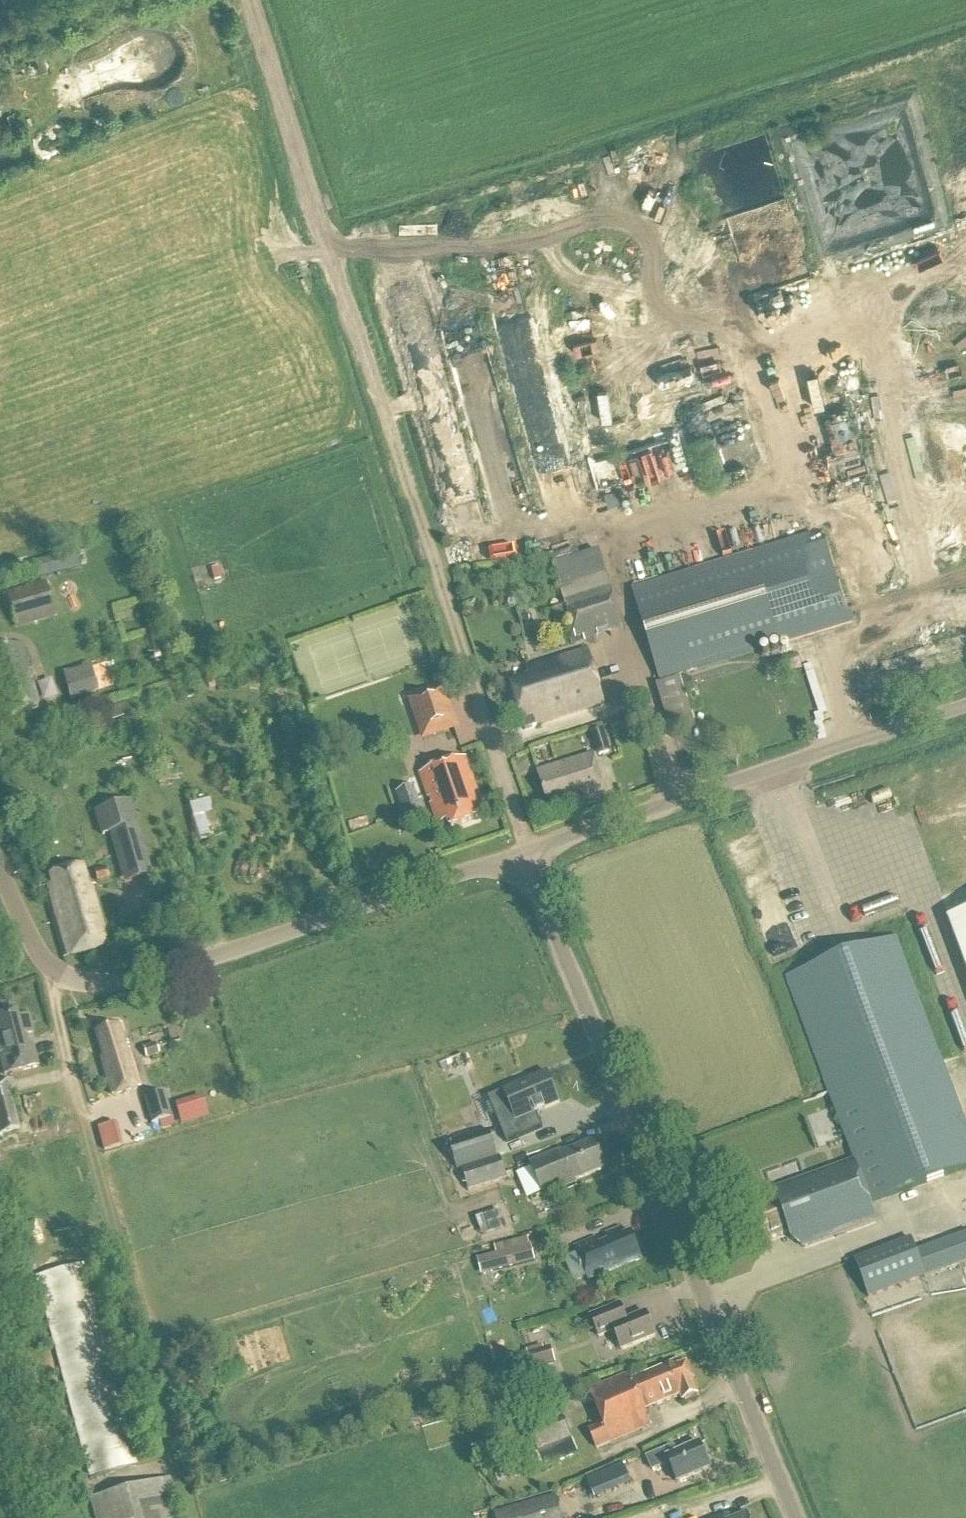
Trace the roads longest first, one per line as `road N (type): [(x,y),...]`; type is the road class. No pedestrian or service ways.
road 1 (track): [(525,857),(516,805),(250,0)]
road 2 (tertiary): [(795,1517),(525,857)]
road 3 (tertiary): [(525,857),(108,982),(51,970),(0,876)]
road 4 (track): [(51,970),(87,1141),(191,1517)]
road 5 (unclassified): [(525,857),(965,707)]

